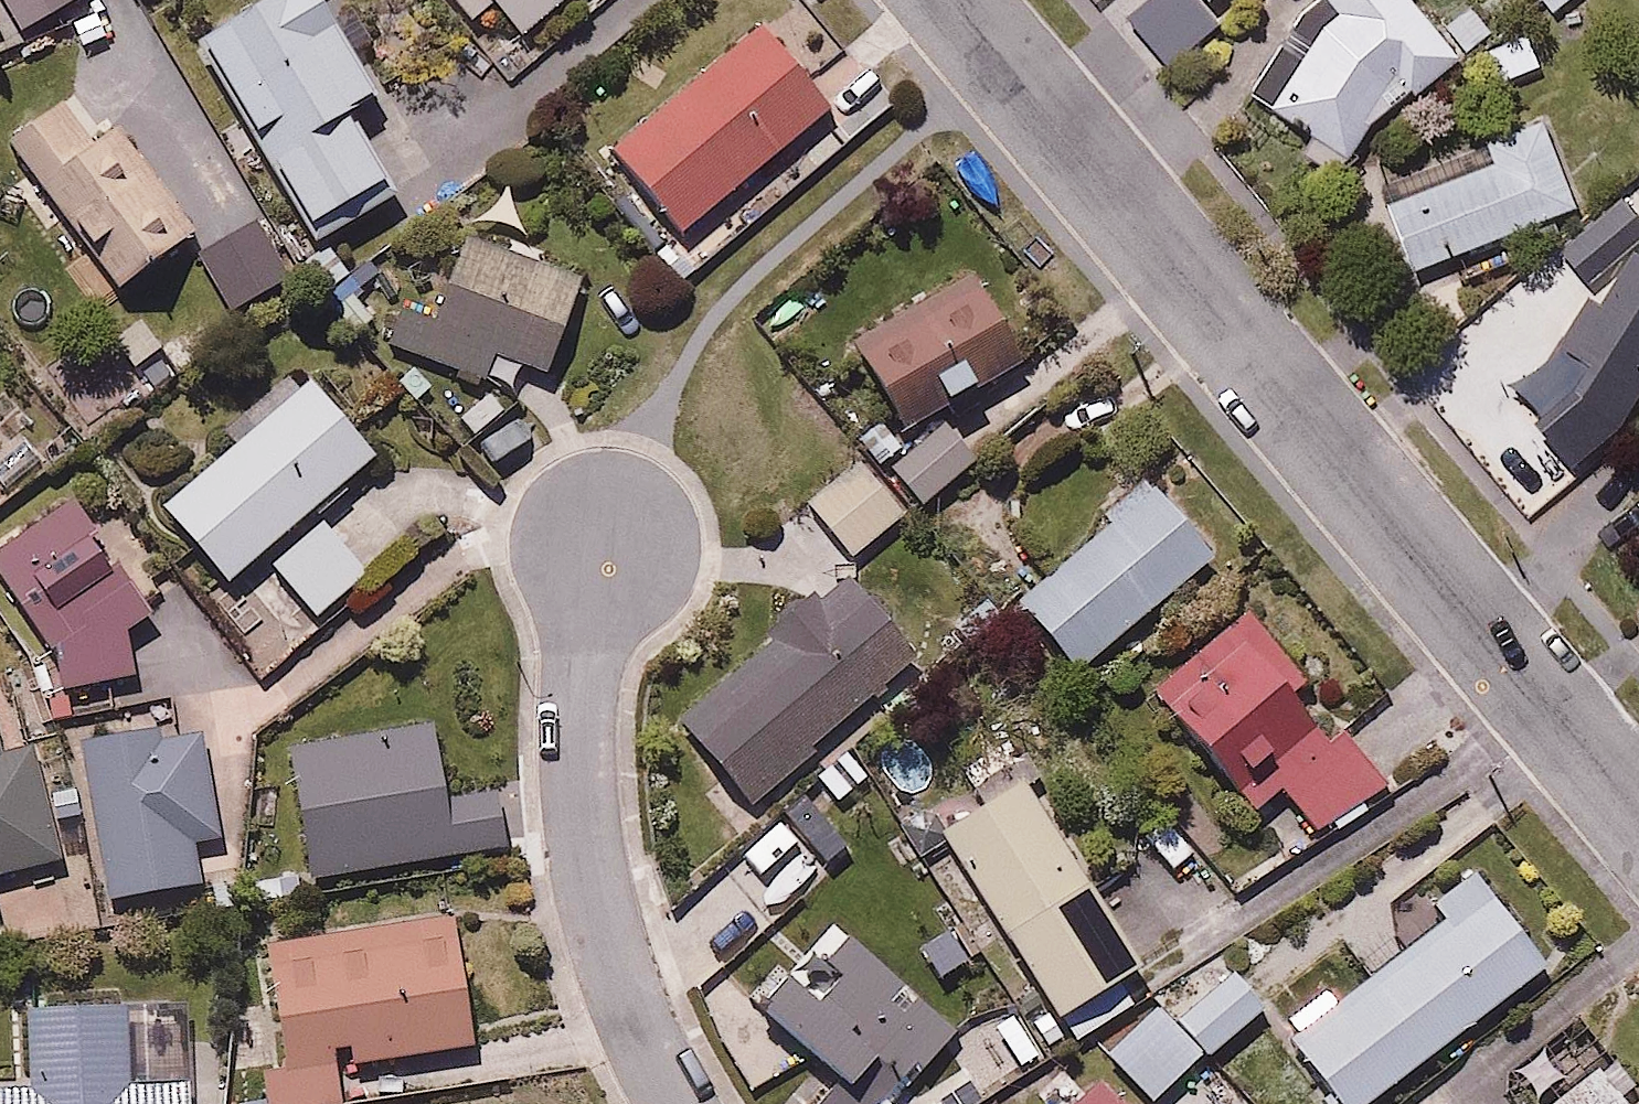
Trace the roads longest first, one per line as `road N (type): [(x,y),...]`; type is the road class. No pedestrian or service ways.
road 1 (residential): [(955,0),(1638,811)]
road 2 (residential): [(678,1103),(624,1003),(597,916),(580,812),(581,665),(604,545)]

